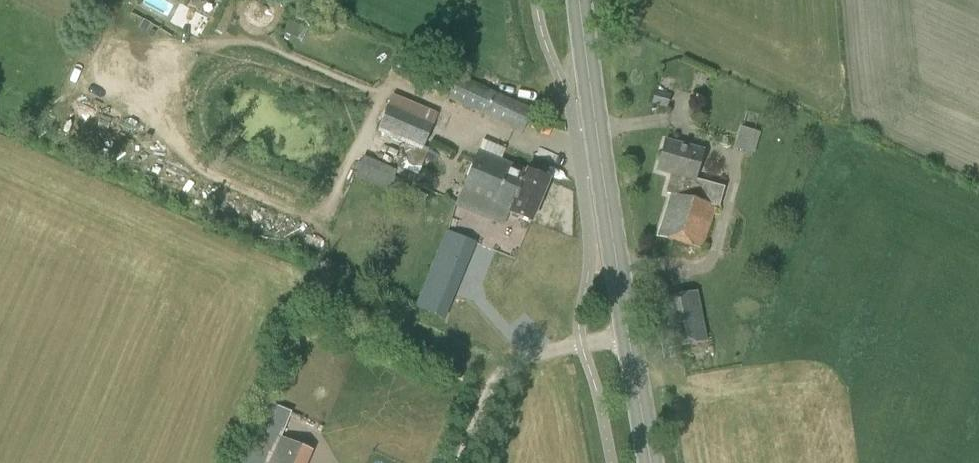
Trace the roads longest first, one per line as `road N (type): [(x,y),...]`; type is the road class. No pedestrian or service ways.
road 1 (secondary): [(627,336),(581,0)]
road 2 (secondary): [(652,462),(627,336)]

